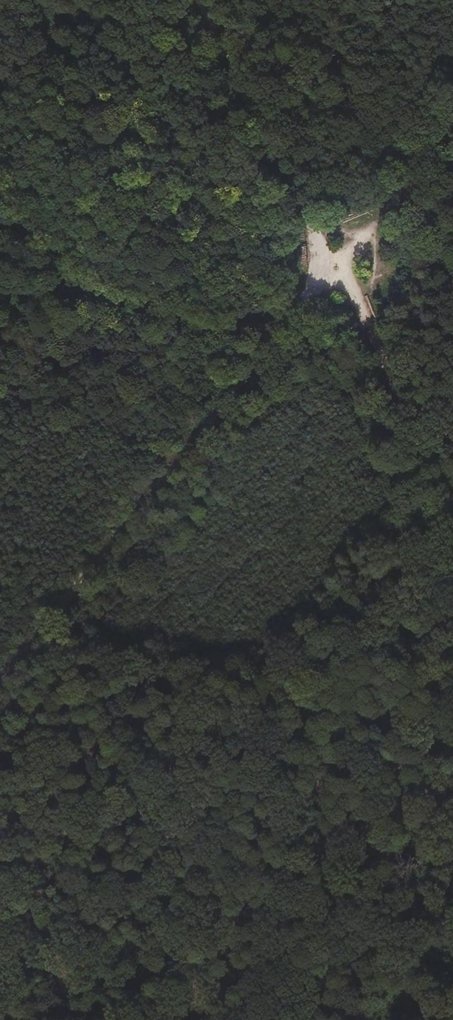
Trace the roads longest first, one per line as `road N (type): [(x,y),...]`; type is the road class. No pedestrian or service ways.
road 1 (unclassified): [(201,0),(332,269),(0,683)]
road 2 (track): [(332,269),(452,504)]
road 3 (track): [(277,1019),(452,867)]
road 4 (track): [(332,269),(452,119)]

